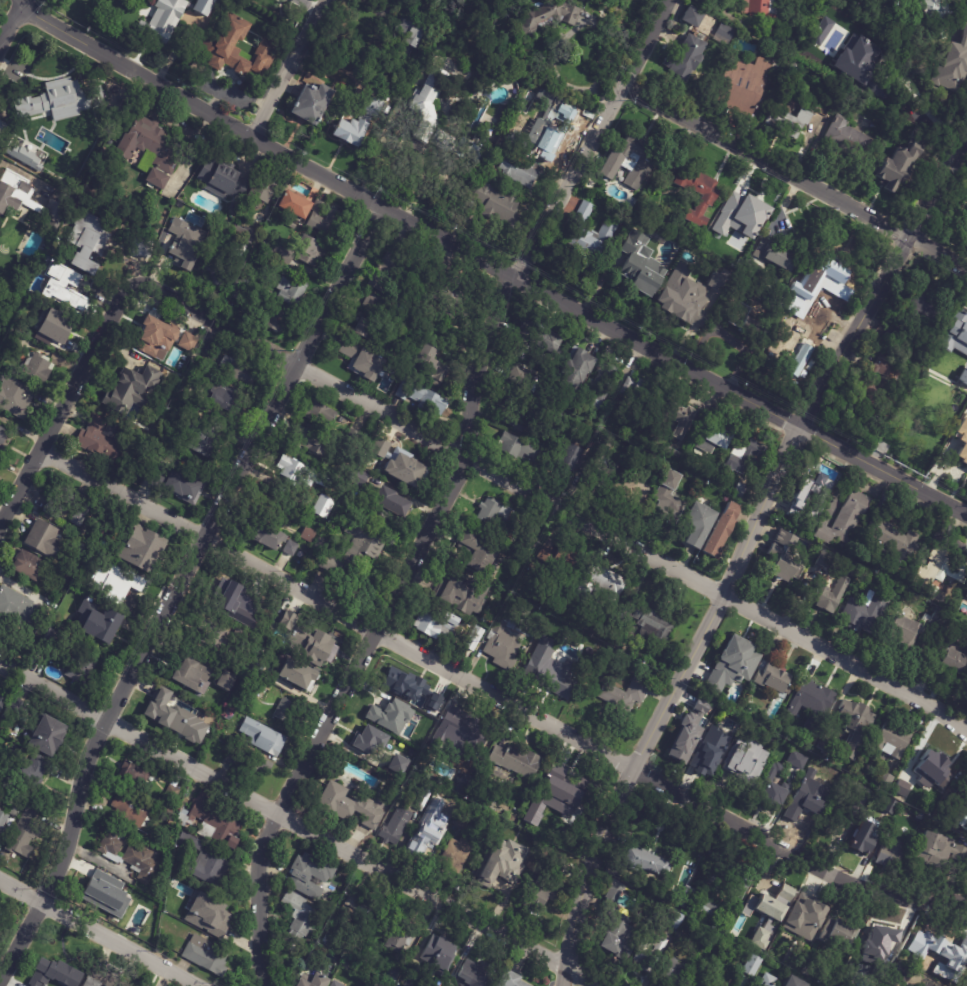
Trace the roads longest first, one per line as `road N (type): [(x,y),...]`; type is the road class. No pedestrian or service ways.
road 1 (residential): [(264,985),(260,862),(274,811),(468,459),(485,342),(668,0)]
road 2 (residential): [(966,905),(909,904),(867,891),(43,452)]
road 3 (residential): [(966,730),(903,688),(139,286)]
road 4 (tertiary): [(564,985),(601,837),(800,429),(966,142)]
road 5 (residential): [(800,429),(252,138),(37,19),(22,1)]
road 6 (residential): [(0,979),(71,840),(109,723),(379,206)]
road 7 (residential): [(605,985),(0,662)]
road 8 (residential): [(966,266),(622,84)]
road 9 (residential): [(0,527),(114,312),(139,286)]
road 10 (residential): [(196,985),(0,881)]
road 11 (tertiary): [(966,514),(800,429)]
road 12 (residential): [(252,138),(326,0)]

